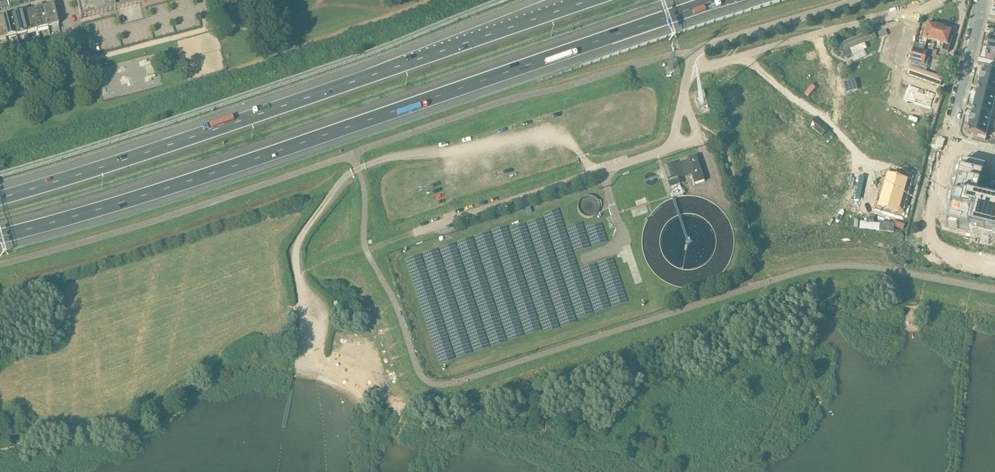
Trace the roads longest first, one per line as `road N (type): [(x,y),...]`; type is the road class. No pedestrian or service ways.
road 1 (motorway): [(0,236),(152,195),(718,0)]
road 2 (motorway): [(593,0),(0,198)]
road 3 (residential): [(684,96),(700,48),(861,0)]
road 4 (residential): [(955,145),(951,133),(986,0)]

